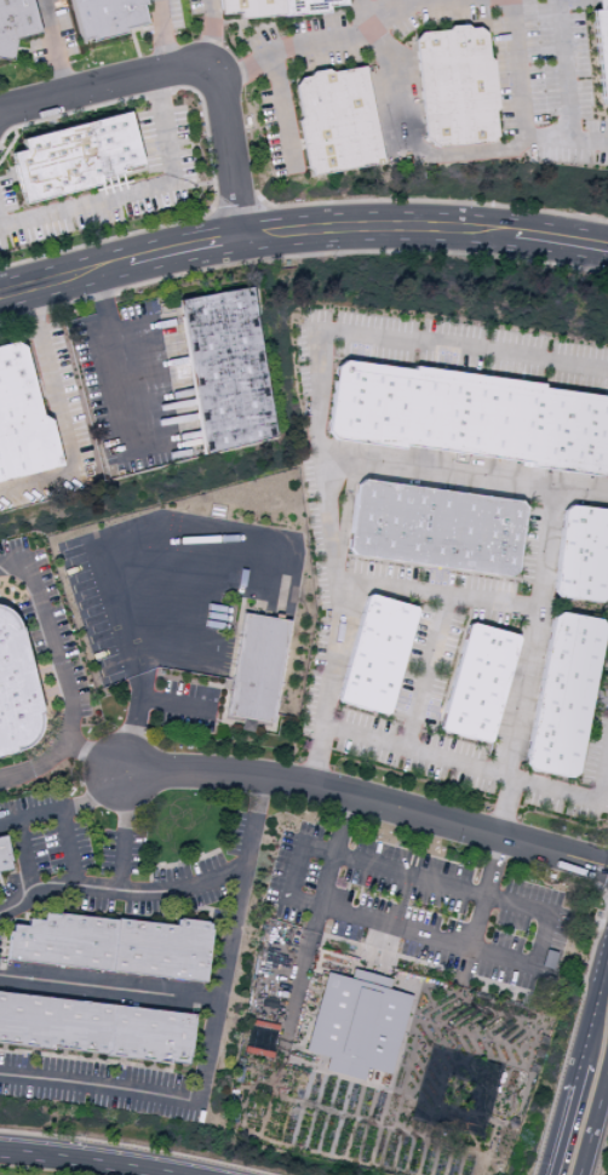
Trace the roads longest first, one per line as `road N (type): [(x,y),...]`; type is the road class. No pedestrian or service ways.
road 1 (residential): [(122,770),(310,784),(607,866)]
road 2 (residential): [(0,111),(190,65),(210,68),(219,84),(242,236)]
road 3 (tertiary): [(514,233),(363,227),(242,236)]
road 4 (tertiary): [(607,960),(548,1174)]
road 5 (primary): [(154,1174),(0,1155)]
road 6 (tertiary): [(126,262),(0,294)]
road 7 (tertiary): [(574,1174),(607,1051)]

